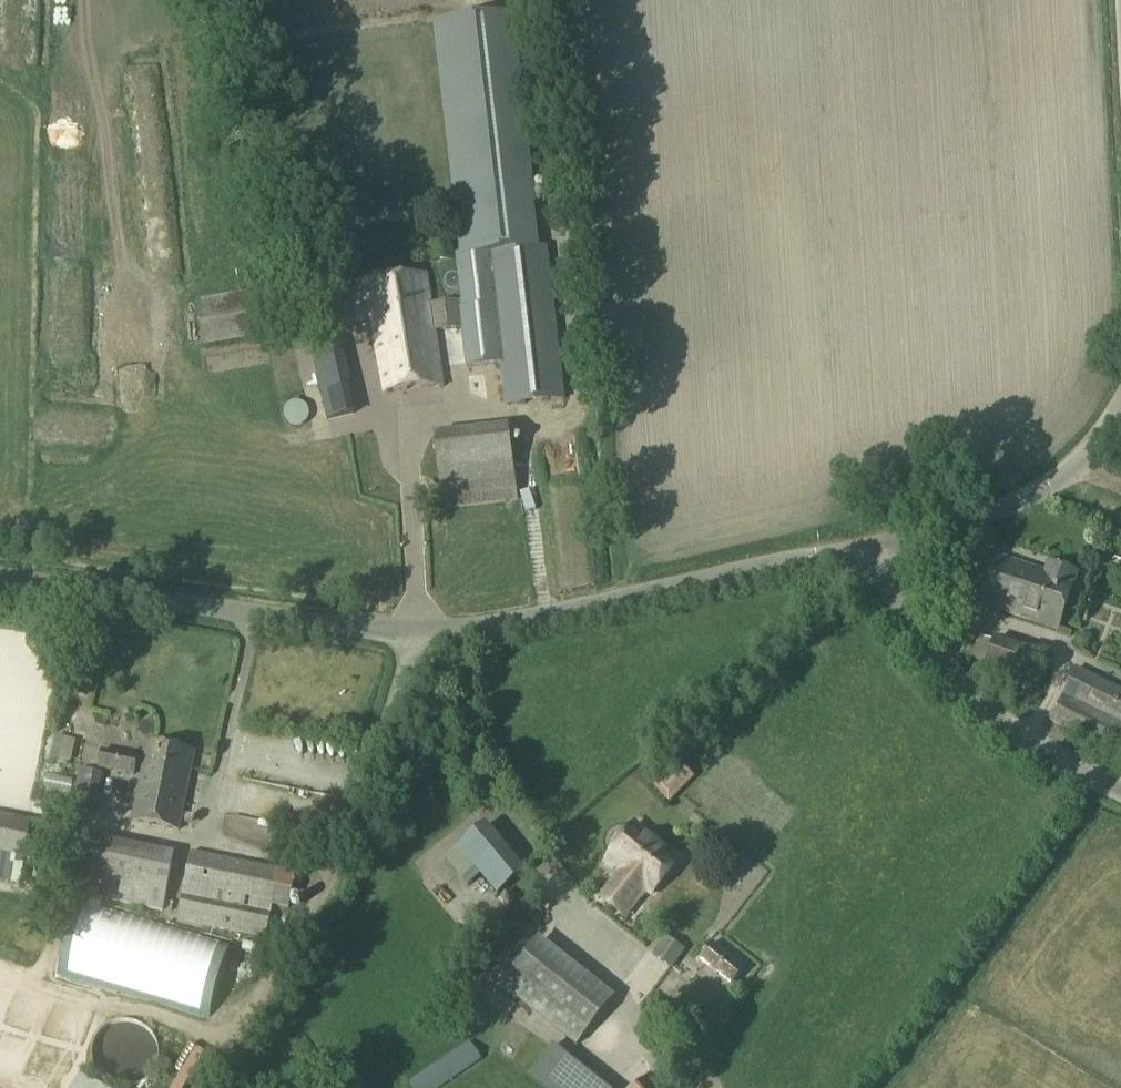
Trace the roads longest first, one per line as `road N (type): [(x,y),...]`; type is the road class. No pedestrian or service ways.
road 1 (unclassified): [(881,548),(530,622),(427,634),(72,600),(0,582)]
road 2 (unclassified): [(881,548),(915,632),(946,677),(1040,755),(1120,793)]
road 3 (unclassified): [(1120,406),(1093,448),(1060,477),(881,548)]

